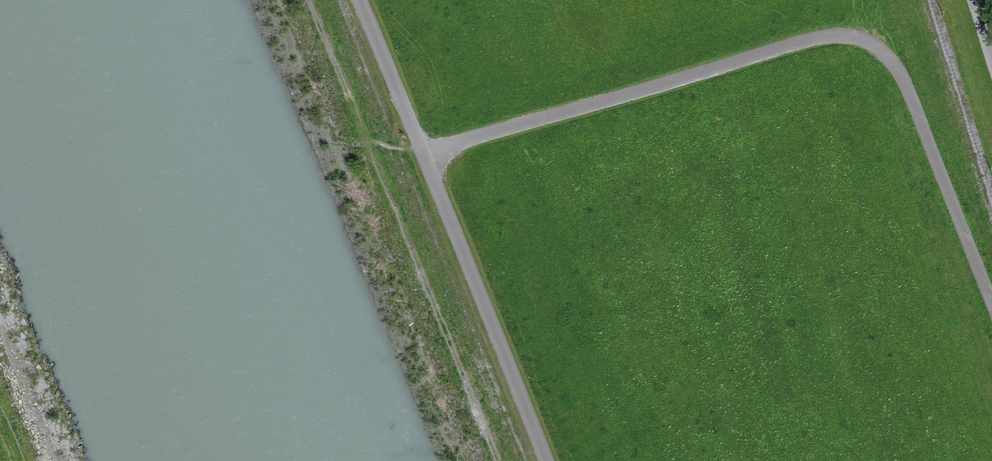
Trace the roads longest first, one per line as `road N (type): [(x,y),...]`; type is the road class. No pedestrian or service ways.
road 1 (track): [(991,293),(911,81),(901,63),(866,36),(822,37),(433,156)]
road 2 (track): [(556,460),(433,156)]
road 3 (track): [(433,156),(368,0)]

